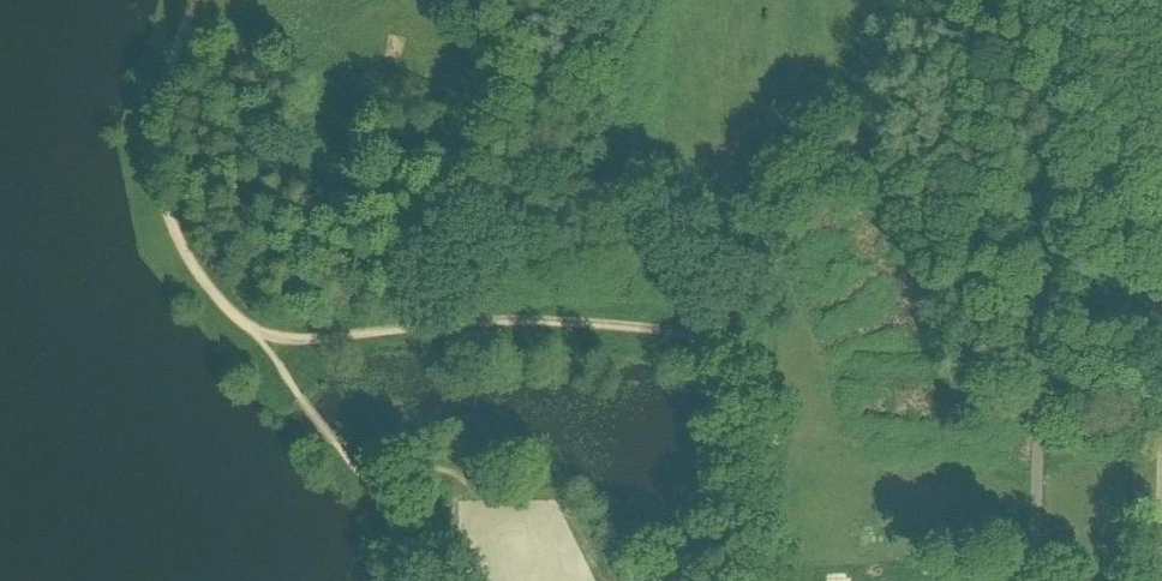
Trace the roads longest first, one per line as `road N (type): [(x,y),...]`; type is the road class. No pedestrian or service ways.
road 1 (track): [(718,334),(758,349),(771,383),(767,580)]

